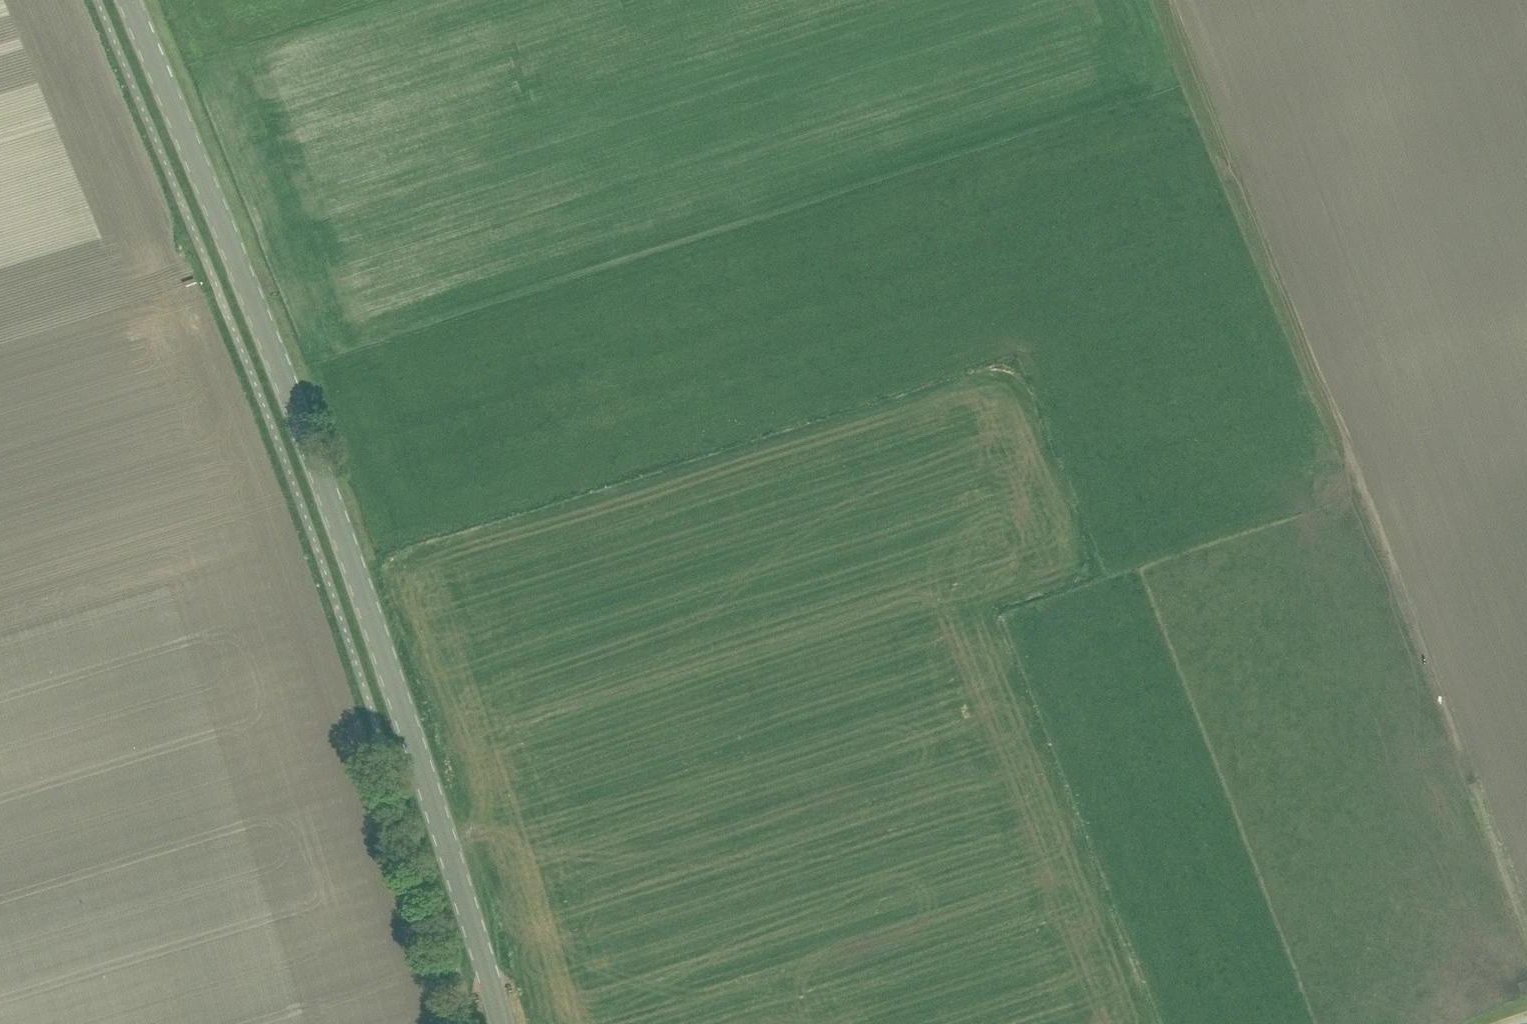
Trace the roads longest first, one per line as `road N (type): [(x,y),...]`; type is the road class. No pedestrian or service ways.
road 1 (primary): [(501,1023),(446,838),(319,471),(127,0)]

